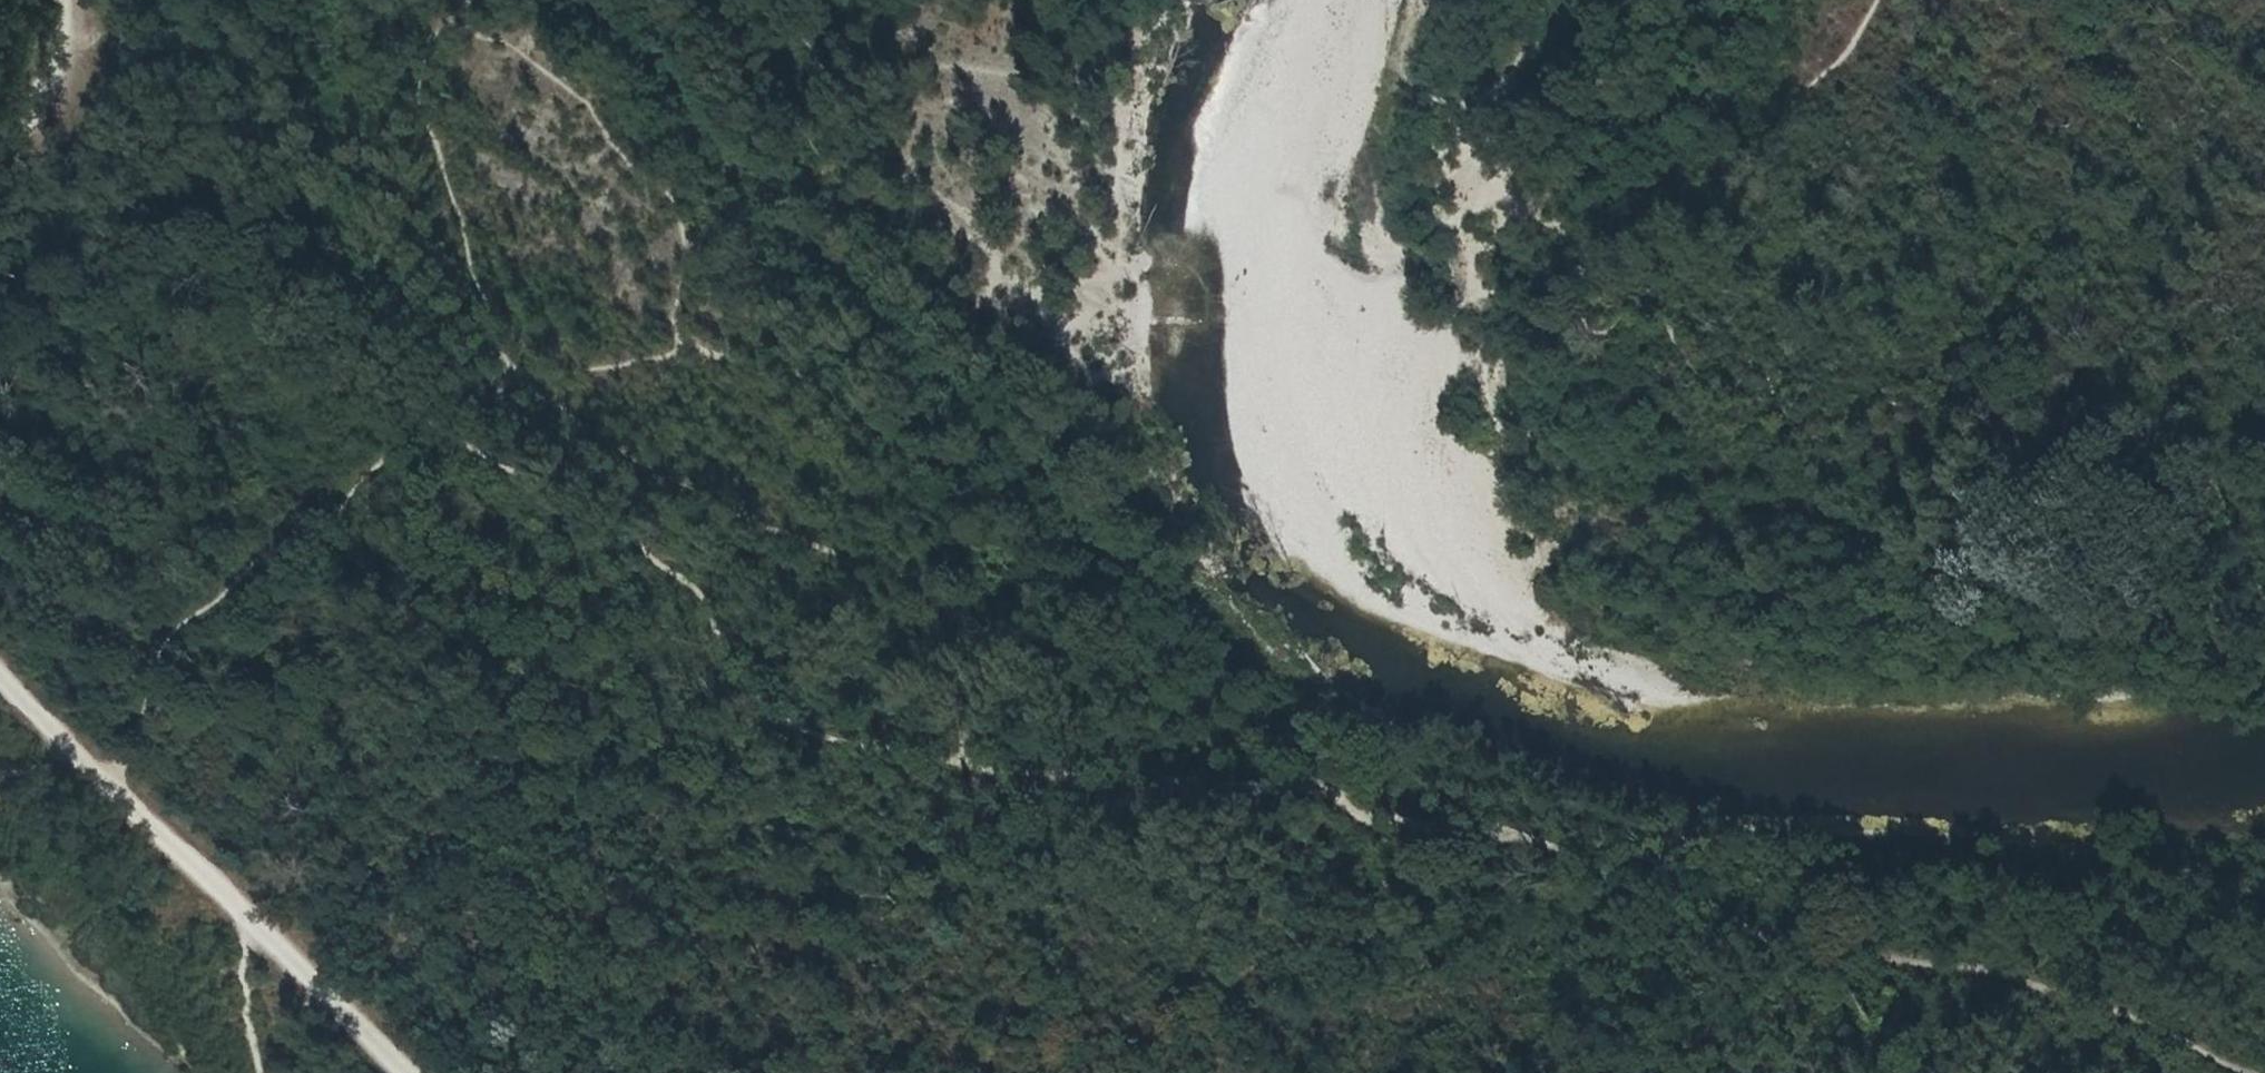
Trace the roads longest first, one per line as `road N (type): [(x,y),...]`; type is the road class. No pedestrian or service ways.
road 1 (track): [(404,1072),(109,787)]
road 2 (track): [(109,787),(0,670)]
road 3 (track): [(59,0),(62,35),(53,60),(0,135)]

